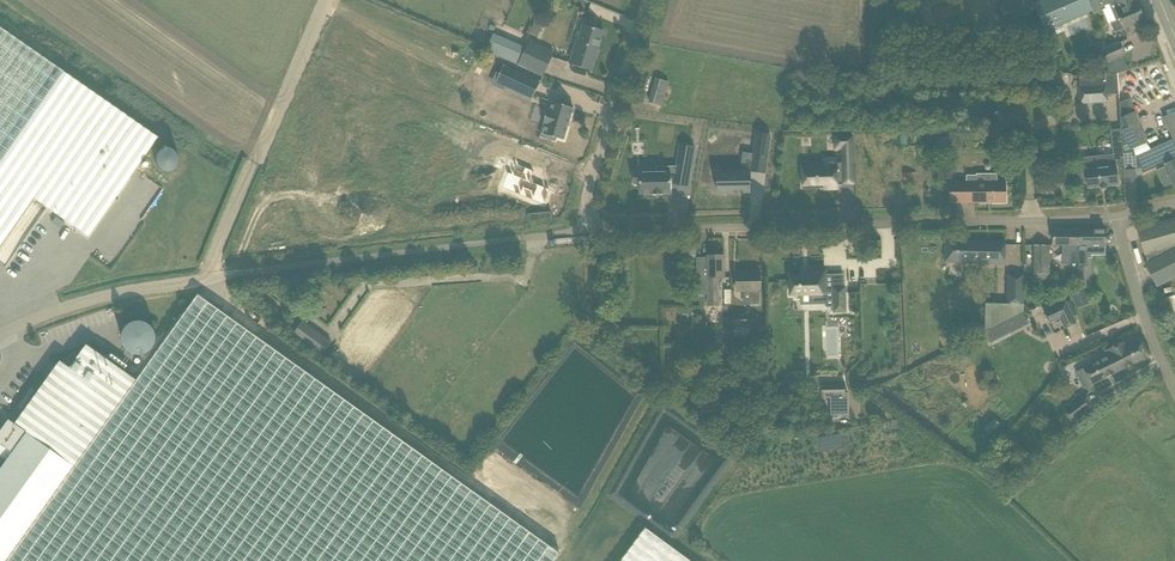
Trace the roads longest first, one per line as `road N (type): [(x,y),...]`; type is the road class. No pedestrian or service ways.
road 1 (unclassified): [(593,224),(627,231),(1117,216)]
road 2 (unclassified): [(593,224),(589,188),(645,0)]
road 3 (unclassified): [(0,337),(107,295),(210,277)]
road 4 (unclassified): [(1174,389),(1117,216)]

